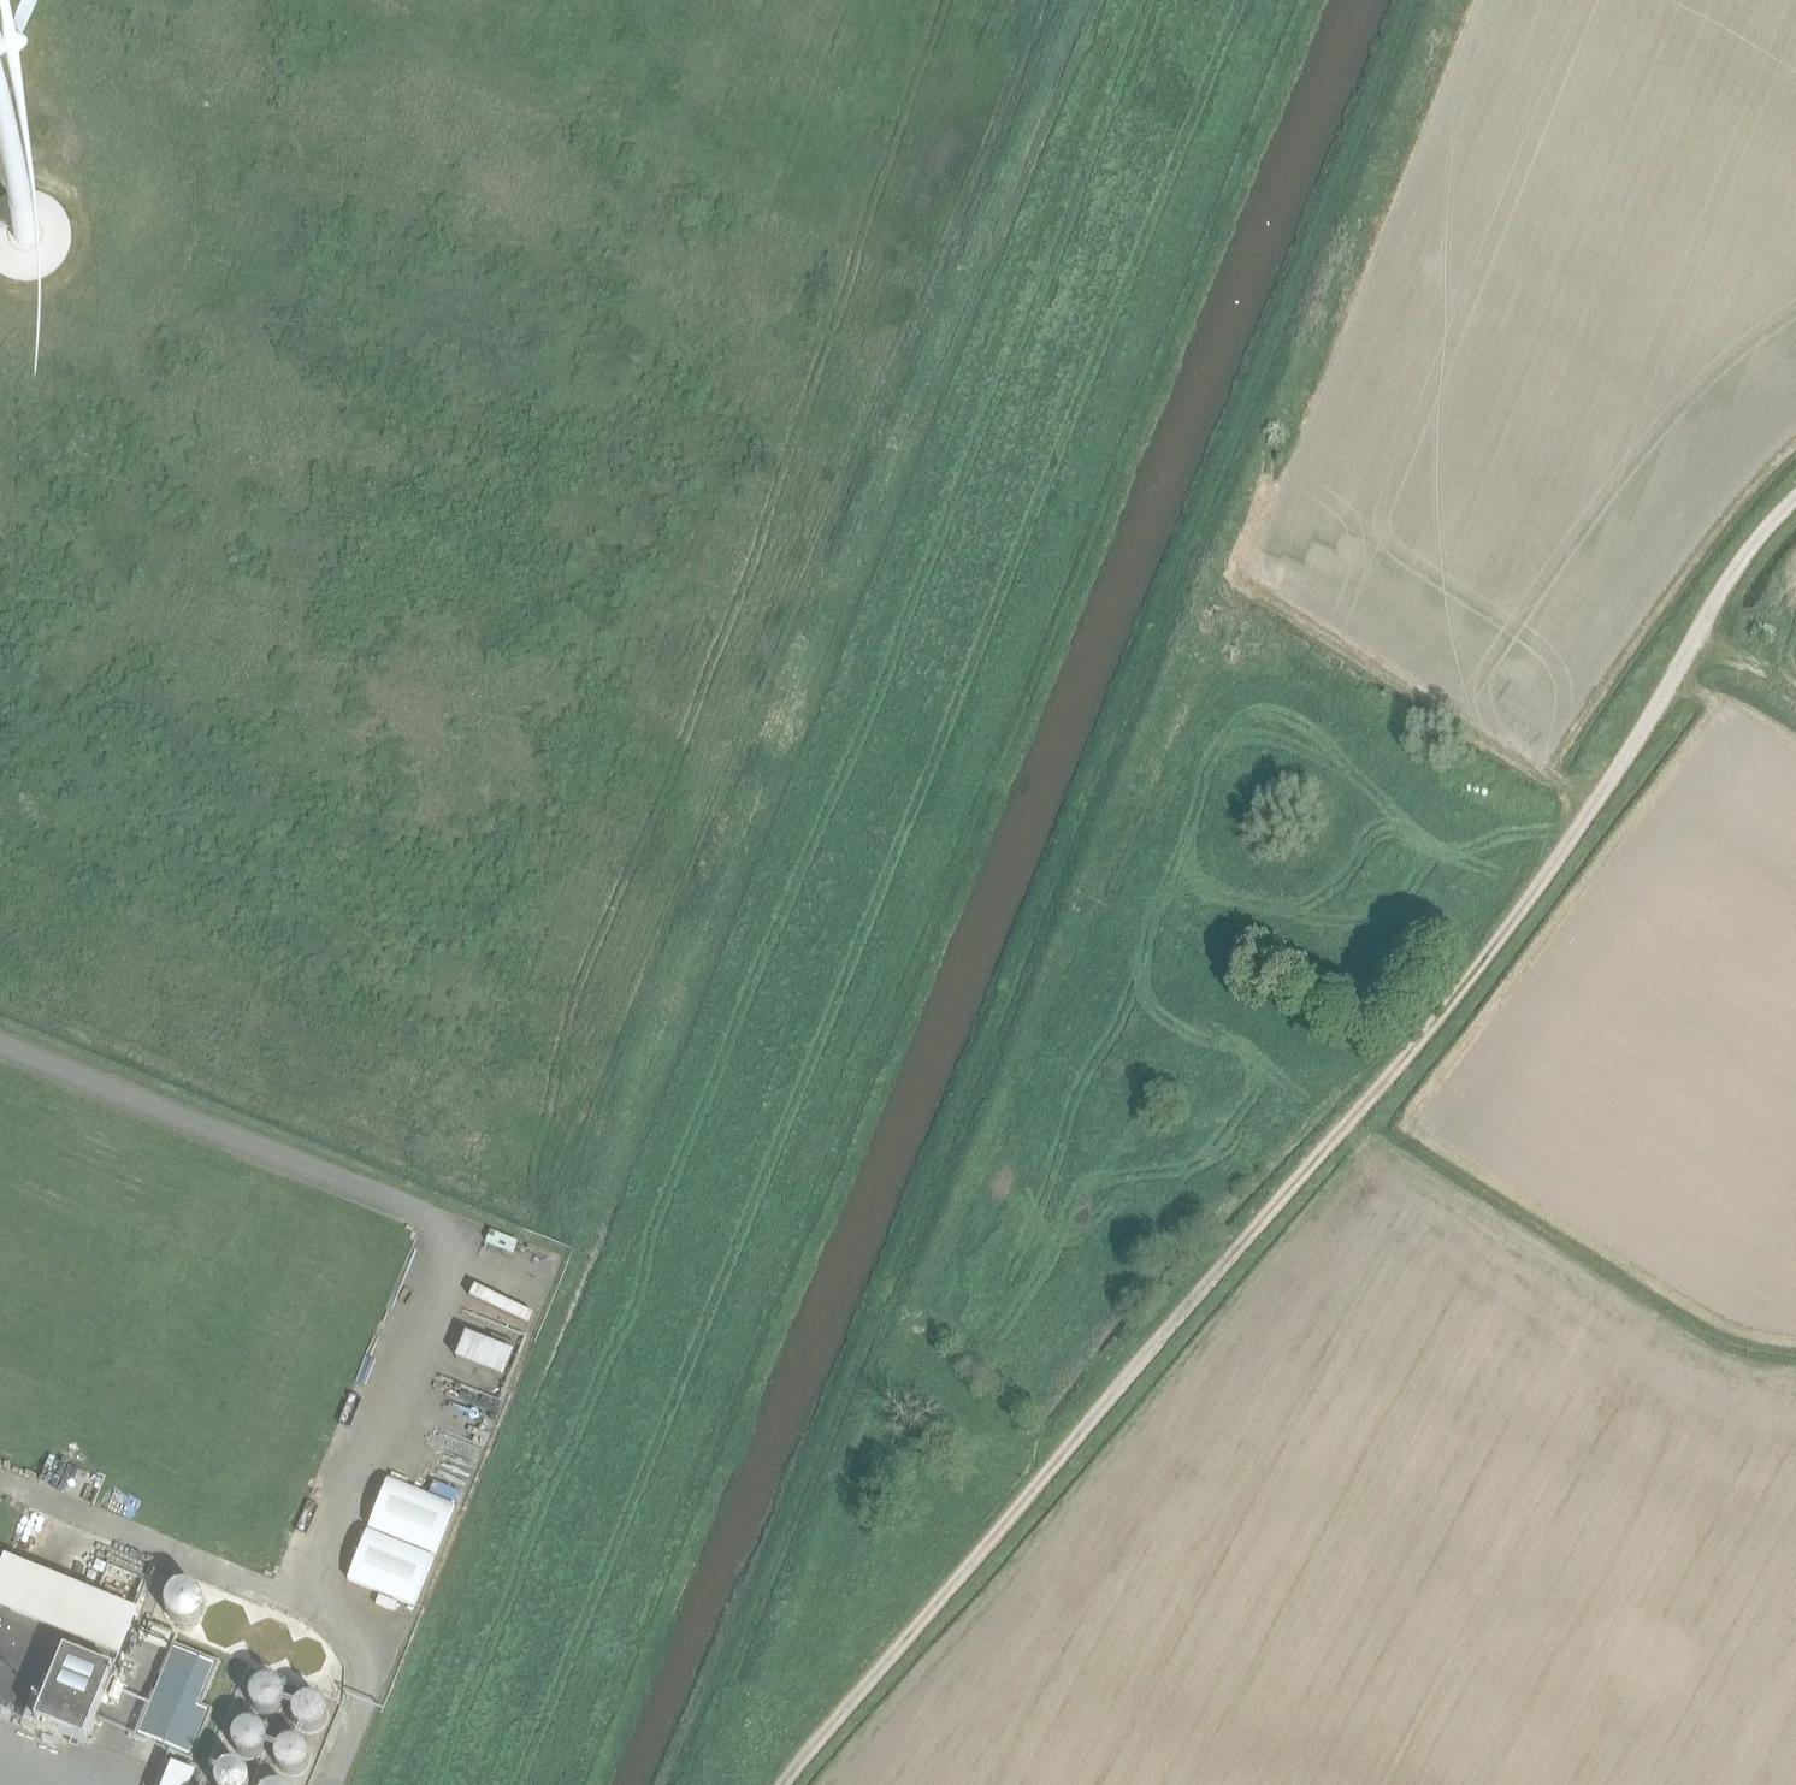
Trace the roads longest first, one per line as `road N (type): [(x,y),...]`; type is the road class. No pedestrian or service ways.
road 1 (track): [(784,1784),(1511,924),(1601,792),(1717,596),(1795,497)]

